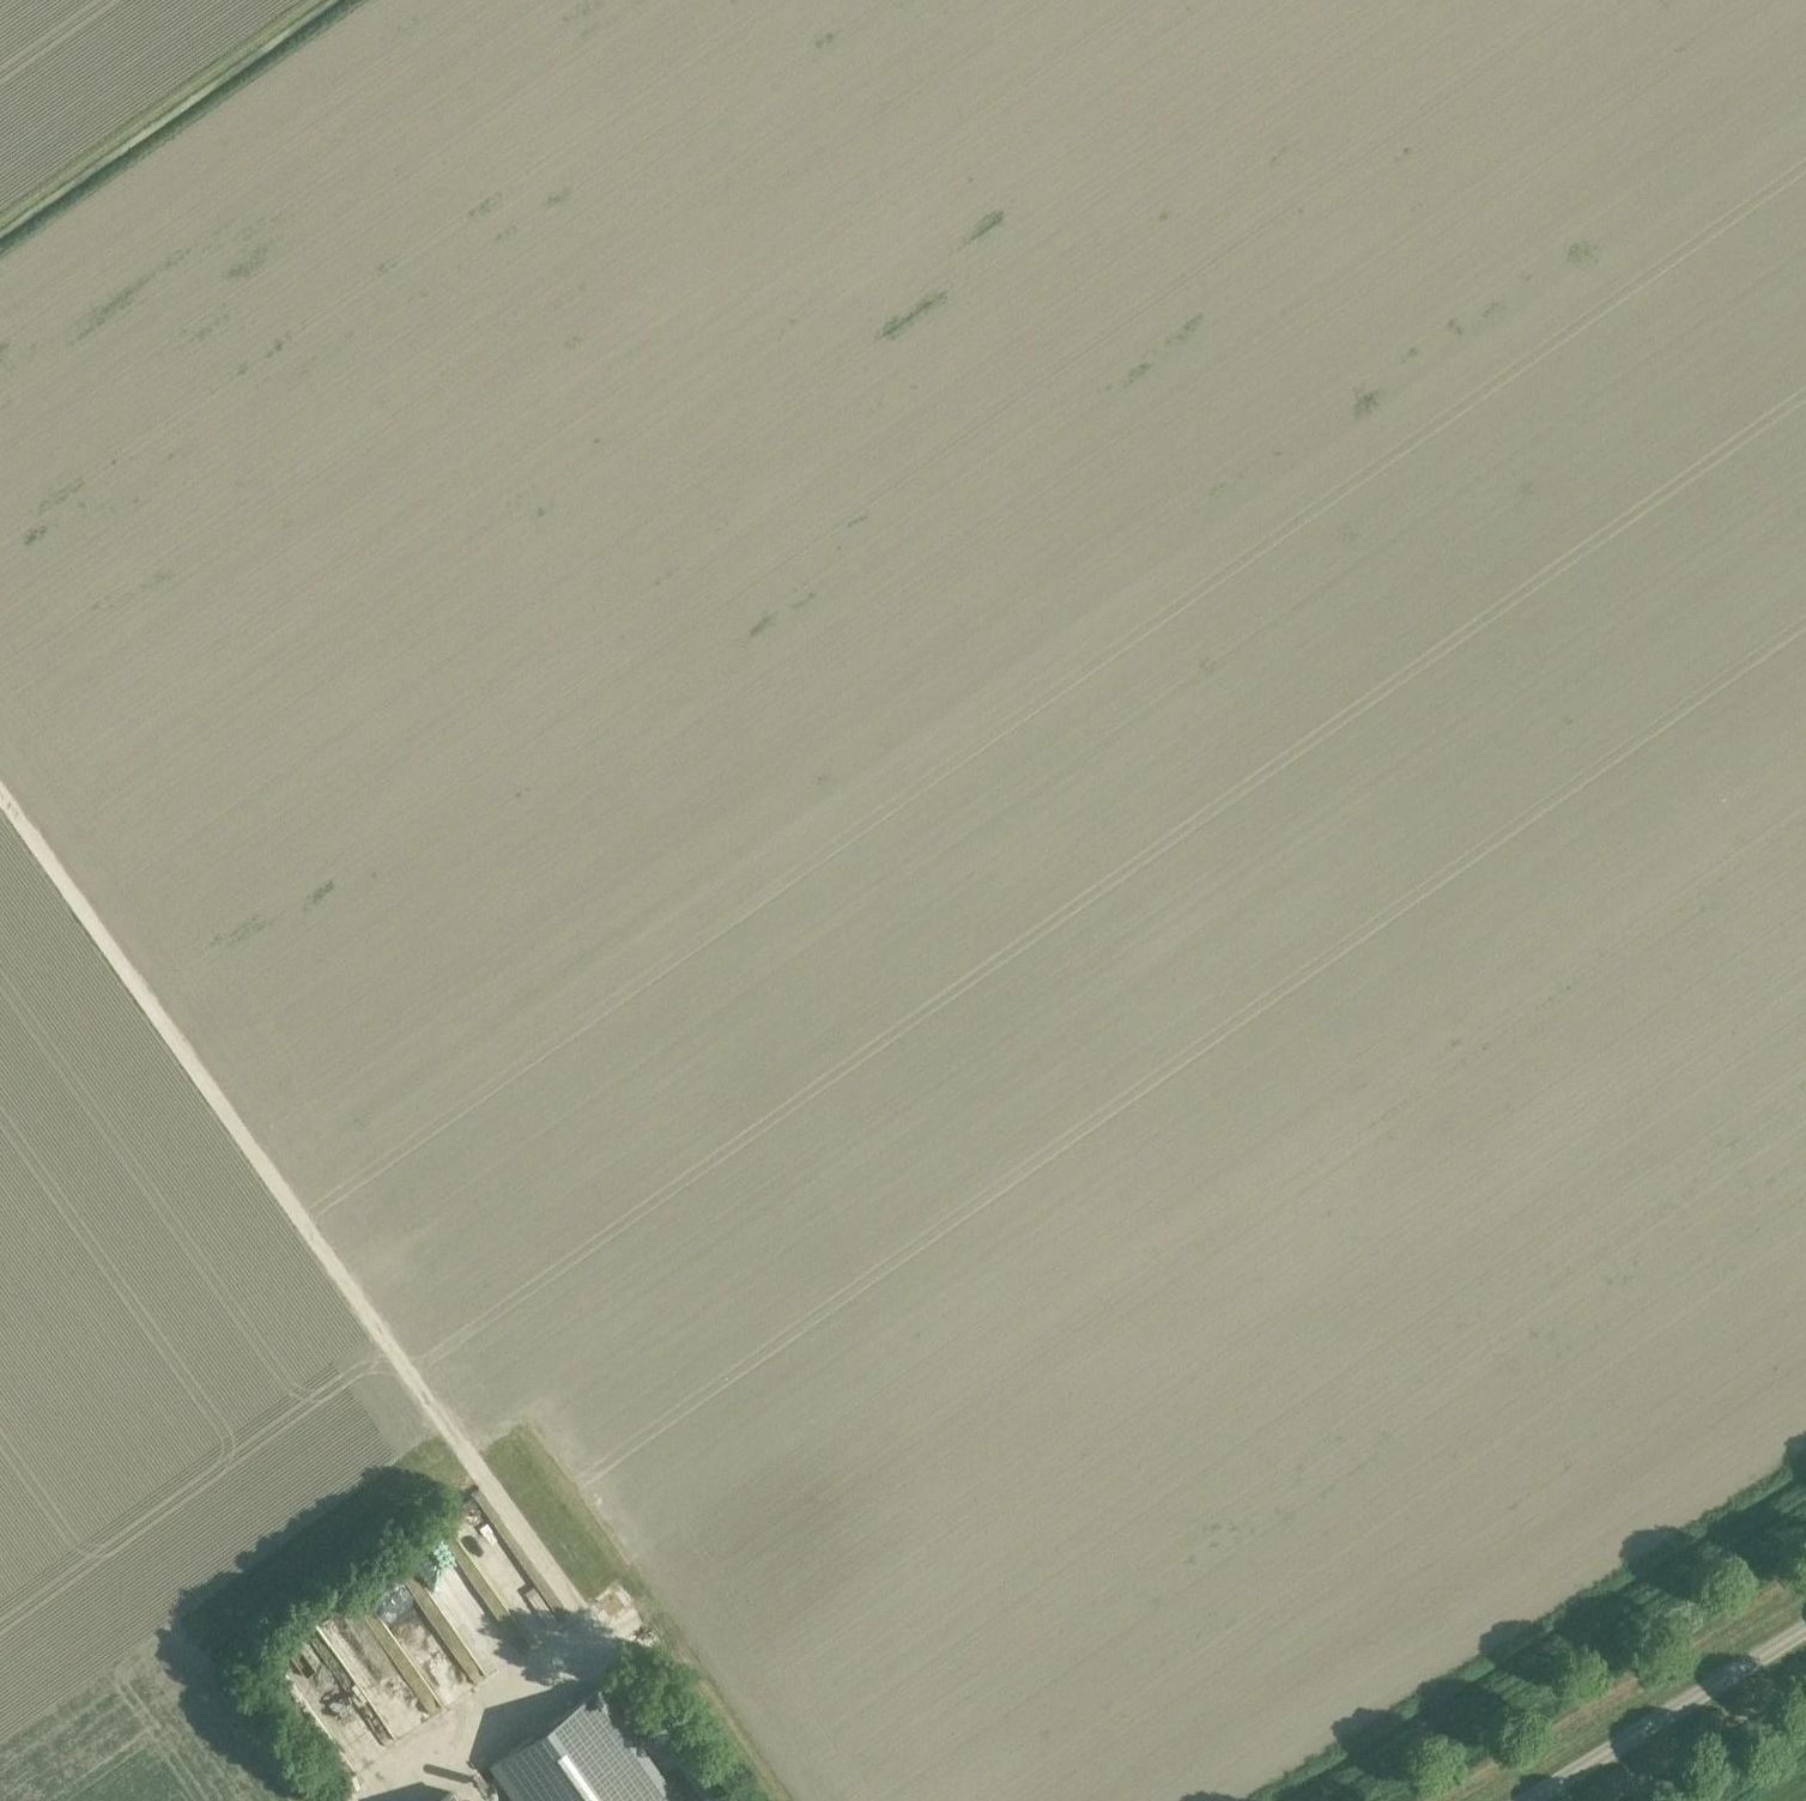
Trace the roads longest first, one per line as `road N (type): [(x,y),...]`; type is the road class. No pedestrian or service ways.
road 1 (track): [(506,1509),(0,794)]
road 2 (tertiary): [(1527,1800),(1805,1629)]

